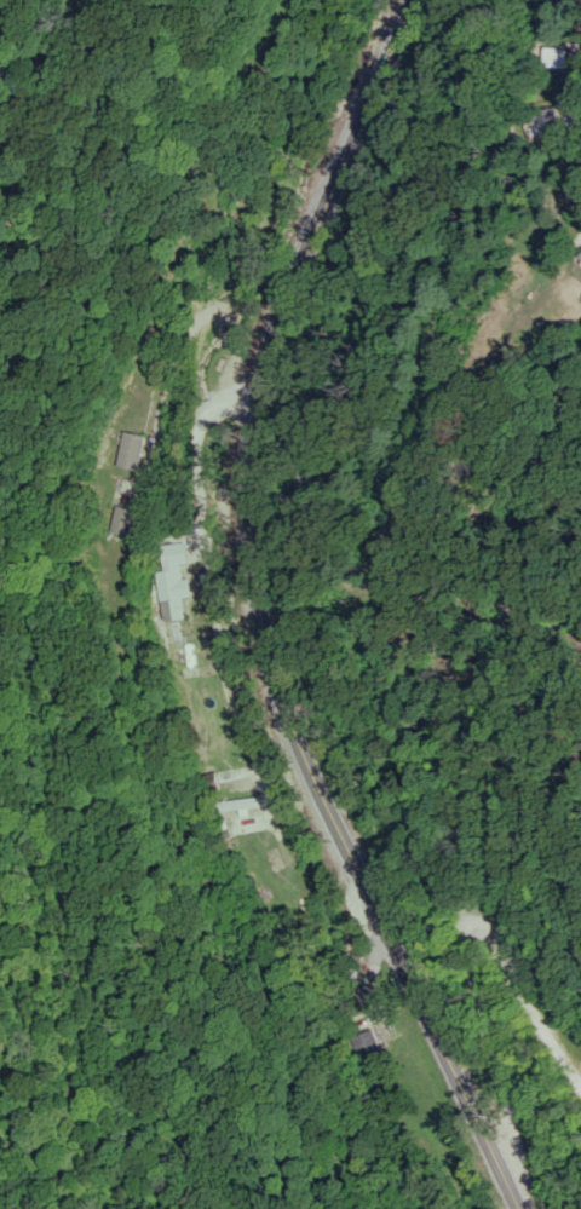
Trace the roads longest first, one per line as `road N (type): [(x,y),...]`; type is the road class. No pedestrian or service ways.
road 1 (secondary): [(408,0),(326,191),(259,384),(257,460),(259,569),(272,656),(401,967)]
road 2 (residential): [(580,1073),(499,922),(470,917),(464,931),(511,1112),(513,1175)]
road 3 (secondary): [(526,1208),(401,967)]

